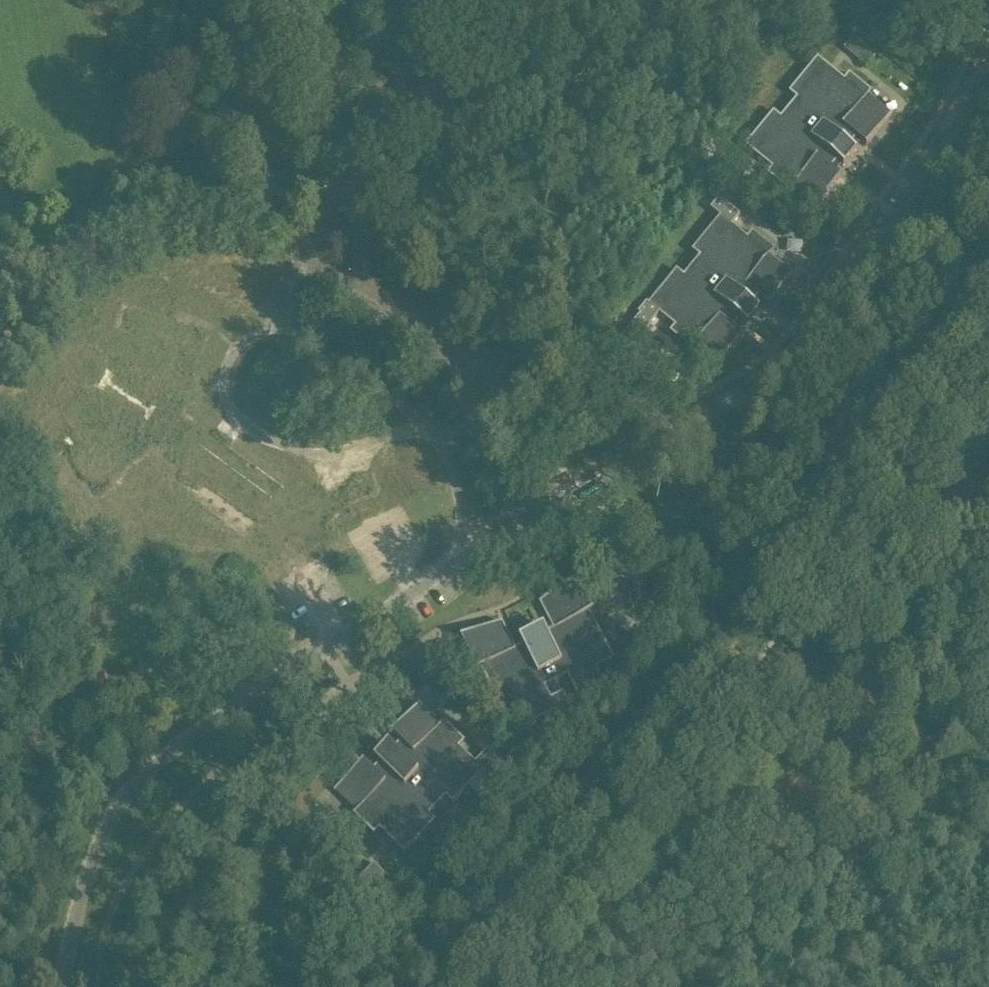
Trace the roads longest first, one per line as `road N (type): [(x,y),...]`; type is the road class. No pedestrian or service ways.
road 1 (residential): [(62,986),(98,847),(154,766),(446,571),(462,548),(520,530),(683,441),(769,380),(840,303),(988,68)]
road 2 (track): [(0,365),(60,298),(131,254),(205,232),(268,235),(310,255)]

